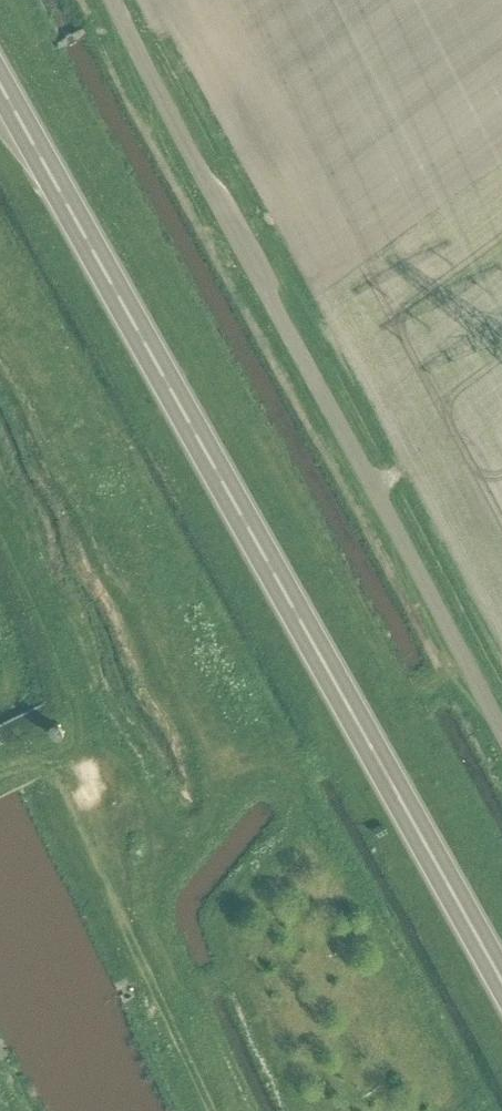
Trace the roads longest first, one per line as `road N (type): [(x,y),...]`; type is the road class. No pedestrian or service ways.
road 1 (trunk): [(501,987),(0,79)]
road 2 (unclassified): [(501,717),(121,0)]

